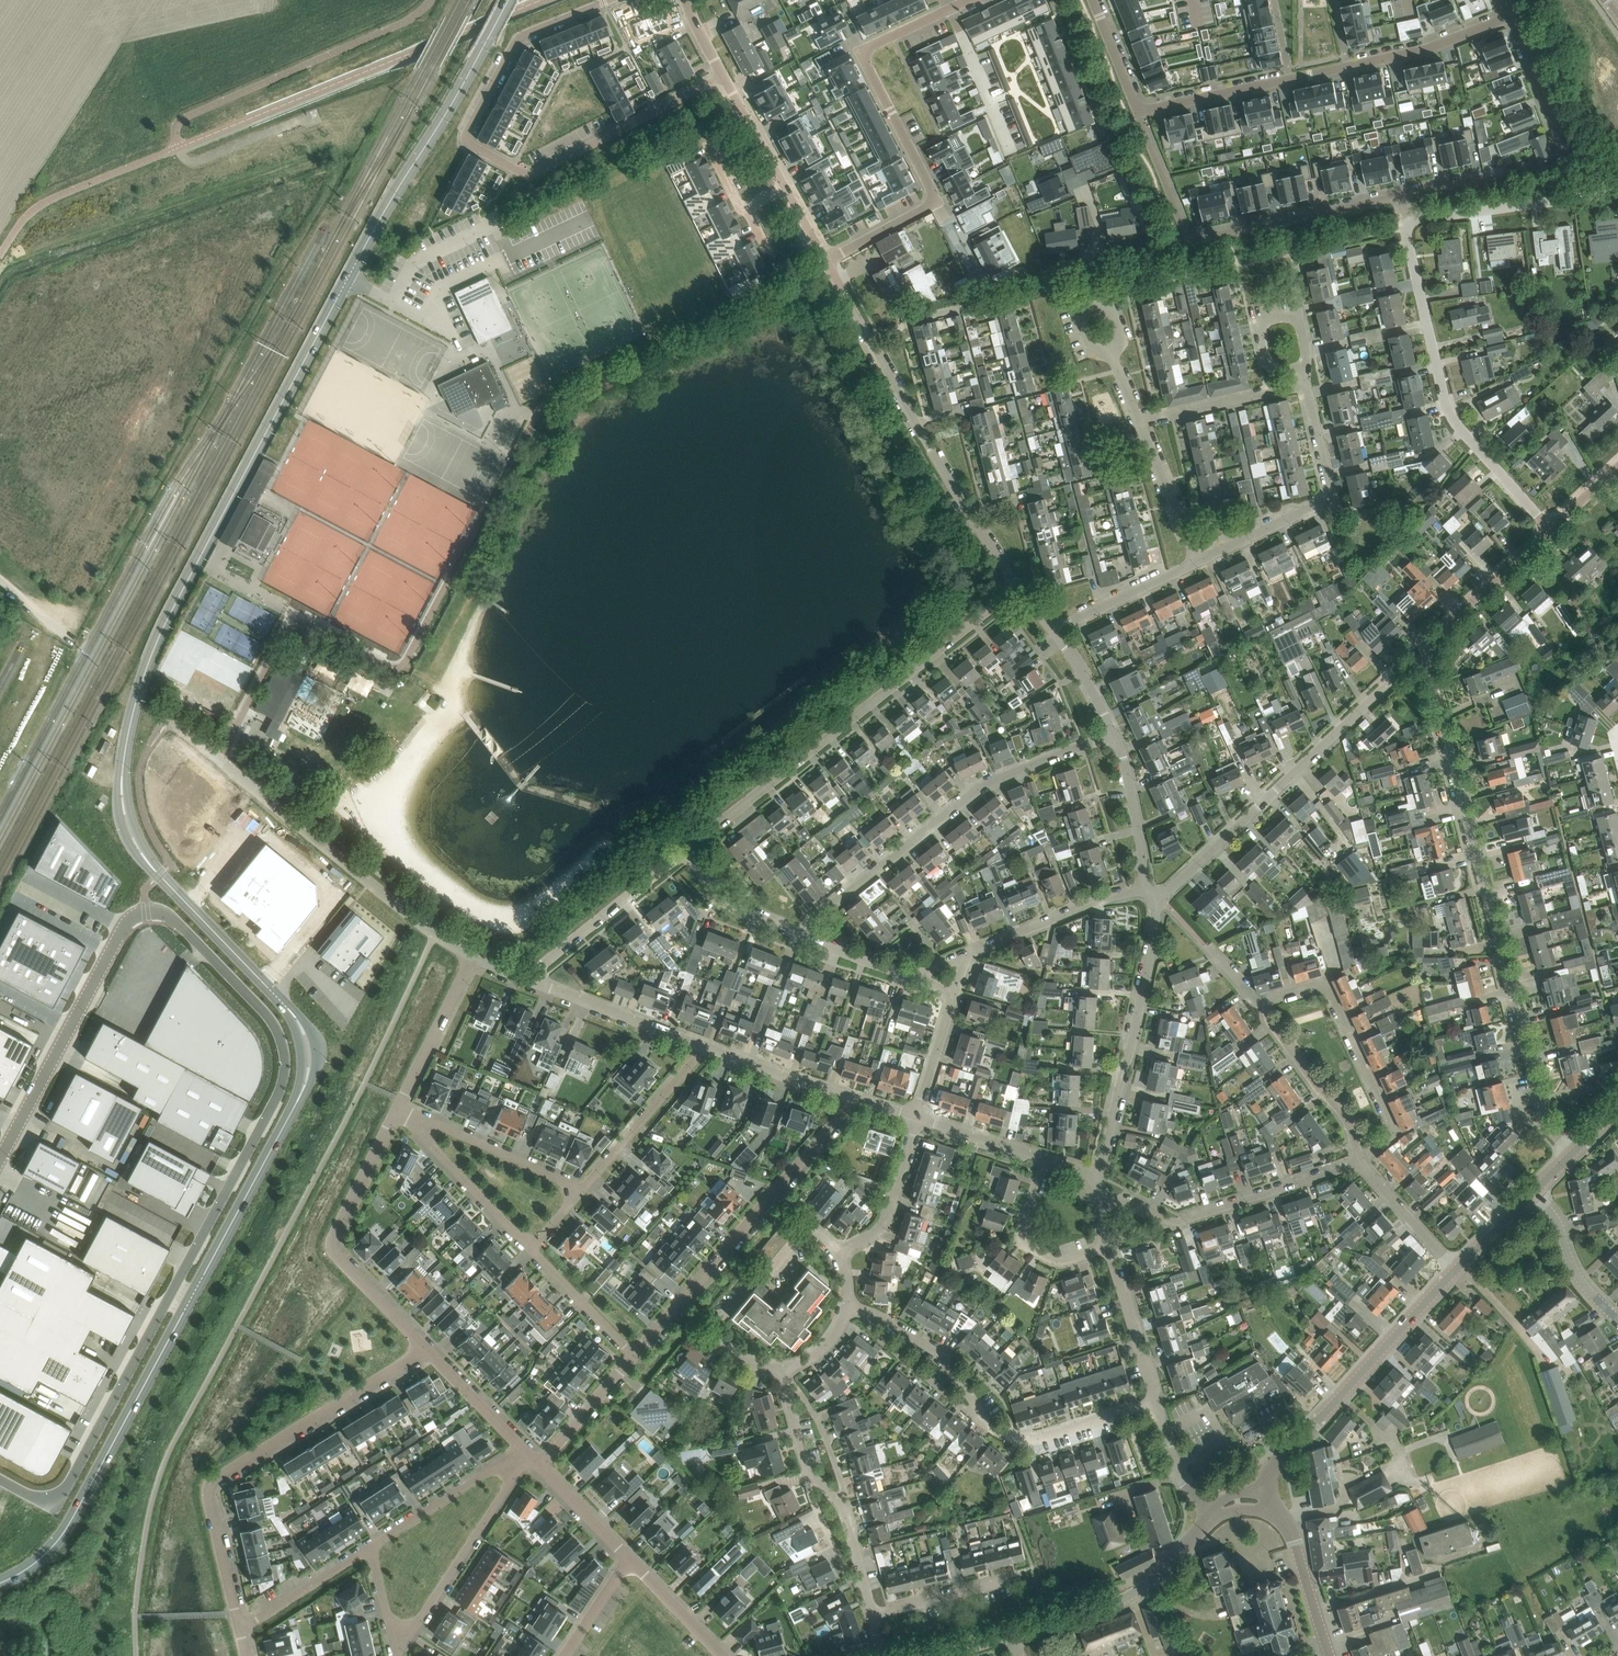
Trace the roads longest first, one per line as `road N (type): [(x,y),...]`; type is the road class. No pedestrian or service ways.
road 1 (tertiary): [(507,0),(381,215),(161,629),(136,699),(122,781)]
road 2 (unclassified): [(146,911),(174,920),(262,1012),(281,1040),(284,1075),(68,1485),(41,1500),(0,1480)]
road 3 (tertiary): [(298,1096),(62,1532),(45,1554),(0,1582)]
road 4 (residential): [(1573,1152),(1544,1118),(1431,664)]
road 5 (residential): [(609,0),(519,37),(467,142),(536,173),(723,76)]
road 6 (residential): [(685,850),(1017,586)]
road 7 (residential): [(239,1629),(208,1480),(421,1348)]
road 8 (residential): [(1138,110),(1427,49),(1509,17)]
road 9 (residential): [(795,933),(972,794),(1114,735)]
road 10 (residential): [(1017,586),(826,261)]
road 11 (residential): [(1155,901),(1393,680),(1409,666),(1431,664)]
road 12 (residential): [(469,955),(182,729)]
road 13 (residential): [(1404,194),(1190,239),(1138,110)]
road 14 (residential): [(1410,222),(1405,233),(1443,399),(1456,425),(1550,530)]
road 15 (residential): [(854,1099),(633,1356)]
road 16 (tertiary): [(1260,1501),(1281,1457),(1456,1270)]
road 17 (unclassified): [(146,911),(120,932),(0,1159)]
road 18 (residential): [(396,1110),(330,1241),(421,1348)]
road 19 (residential): [(1098,1177),(1155,901)]
road 20 (residential): [(938,201),(865,51),(968,0)]
road 21 (residential): [(1197,562),(1327,497),(1299,369)]
road 22 (residential): [(1361,1162),(1189,1219),(1099,1201)]
road 23 (residential): [(1361,1162),(1389,1136),(1389,1121),(1330,993),(1315,985),(1269,1005)]
road 24 (residential): [(837,1253),(817,1232),(801,1234),(719,1321),(714,1335),(722,1348),(779,1367)]
road 25 (tertiary): [(1012,1635),(1135,1592),(1215,1511)]
road 26 (residential): [(752,128),(713,150),(774,272),(819,249)]
road 27 (residential): [(392,1641),(419,1619),(524,1454)]
road 28 (residential): [(1197,562),(1112,357)]
road 29 (residential): [(1617,192),(1410,222)]
road 30 (tertiary): [(147,861),(289,1010)]
road 31 (residential): [(525,979),(685,850)]
road 32 (residential): [(705,1046),(525,979)]
road 33 (residential): [(966,954),(1146,889)]
road 34 (residential): [(1156,1403),(1042,1438),(1008,1436),(981,1412)]
road 35 (residential): [(581,1189),(705,1046)]
road 36 (residential): [(1269,1005),(1270,1020),(1348,1122),(1361,1162)]
road 37 (residential): [(1431,664),(1447,626),(1550,530)]
road 38 (residential): [(524,1454),(370,1547)]
road 39 (residential): [(1107,1247),(1061,1261),(1026,1241),(1045,1158)]
road 40 (residential): [(469,955),(396,1110)]
road 41 (residential): [(581,1189),(445,1127),(427,1128)]
road 42 (residential): [(837,1253),(886,1219),(917,1118)]
road 43 (residential): [(1156,1403),(1107,1247)]
road 44 (residential): [(873,1616),(1029,1576)]
road 45 (residential): [(427,1128),(432,1147),(529,1248)]
road 46 (residential): [(1054,631),(1197,562)]
road 47 (residential): [(854,1099),(705,1046)]
road 48 (unclassified): [(1325,1641),(1290,1530),(1260,1501)]
road 49 (residential): [(1146,889),(1114,735)]
road 50 (residential): [(867,1312),(885,1343),(964,1408),(981,1412)]
road 51 (residential): [(370,1547),(239,1629)]
road 52 (residential): [(981,1412),(937,1354),(867,1312)]
road 53 (residential): [(1617,1318),(1580,1279),(1555,1218),(1533,1193)]
road 54 (residential): [(529,1248),(633,1356)]
road 55 (residential): [(1299,369),(1307,350),(1295,316),(1264,321),(1267,360),(1285,372)]
road 56 (residential): [(421,1348),(524,1454)]
road 57 (residential): [(633,1356),(537,1467)]
road 58 (residential): [(1361,1162),(1456,1270)]
road 59 (residential): [(795,933),(722,900),(685,850)]
road 60 (residential): [(1562,149),(1509,17)]
road 61 (residential): [(819,249),(752,128)]
road 62 (residential): [(628,1560),(723,1655)]
road 63 (residential): [(1045,1158),(917,1118)]
road 64 (residential): [(836,1501),(842,1483),(821,1426),(803,1395),(786,1393)]
road 65 (residential): [(917,1118),(955,993)]
road 66 (residential): [(1099,307),(1085,271),(1101,228),(1085,185)]
road 67 (residential): [(537,1467),(628,1560)]
road 68 (residential): [(938,201),(826,261)]
road 69 (residential): [(1215,1511),(1182,1481),(1156,1403)]
road 70 (residential): [(912,977),(795,933)]
road 71 (residential): [(812,1476),(813,1500),(846,1570),(863,1580)]
road 72 (residential): [(1114,735),(1054,631)]

